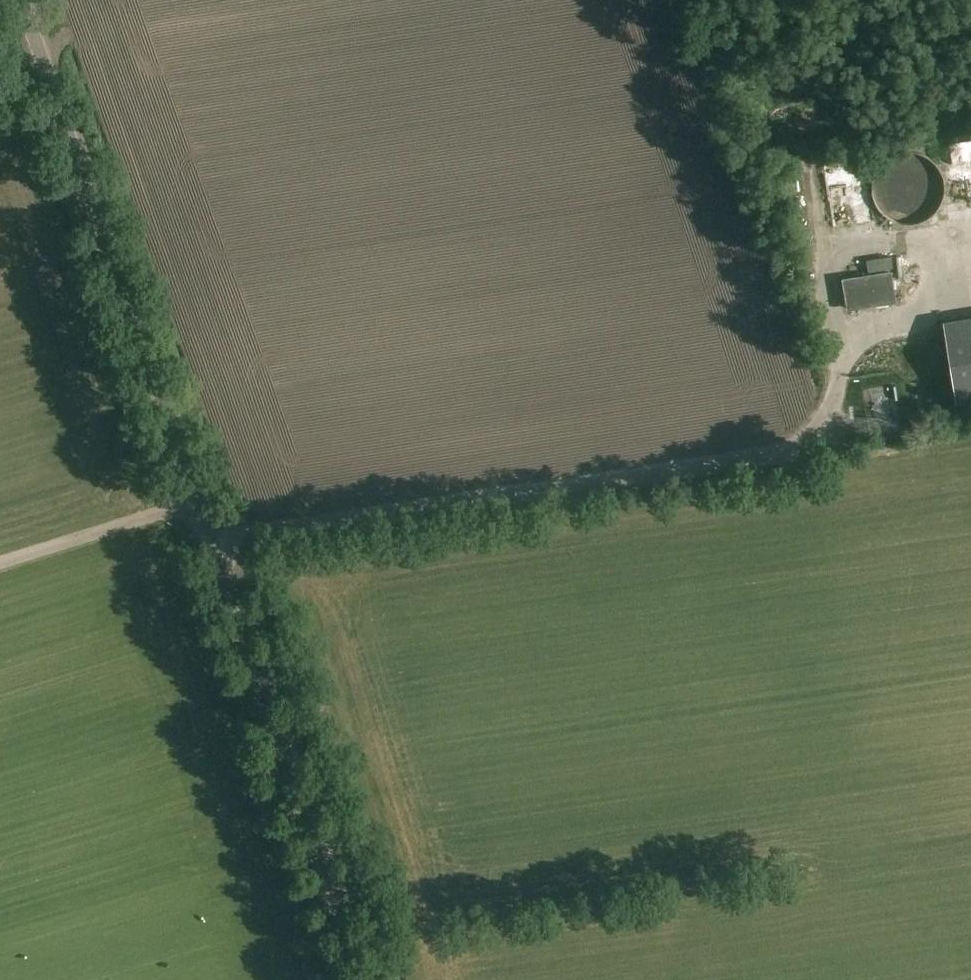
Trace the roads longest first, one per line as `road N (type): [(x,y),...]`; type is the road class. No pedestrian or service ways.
road 1 (unclassified): [(368,979),(23,0)]
road 2 (track): [(0,561),(199,499)]

